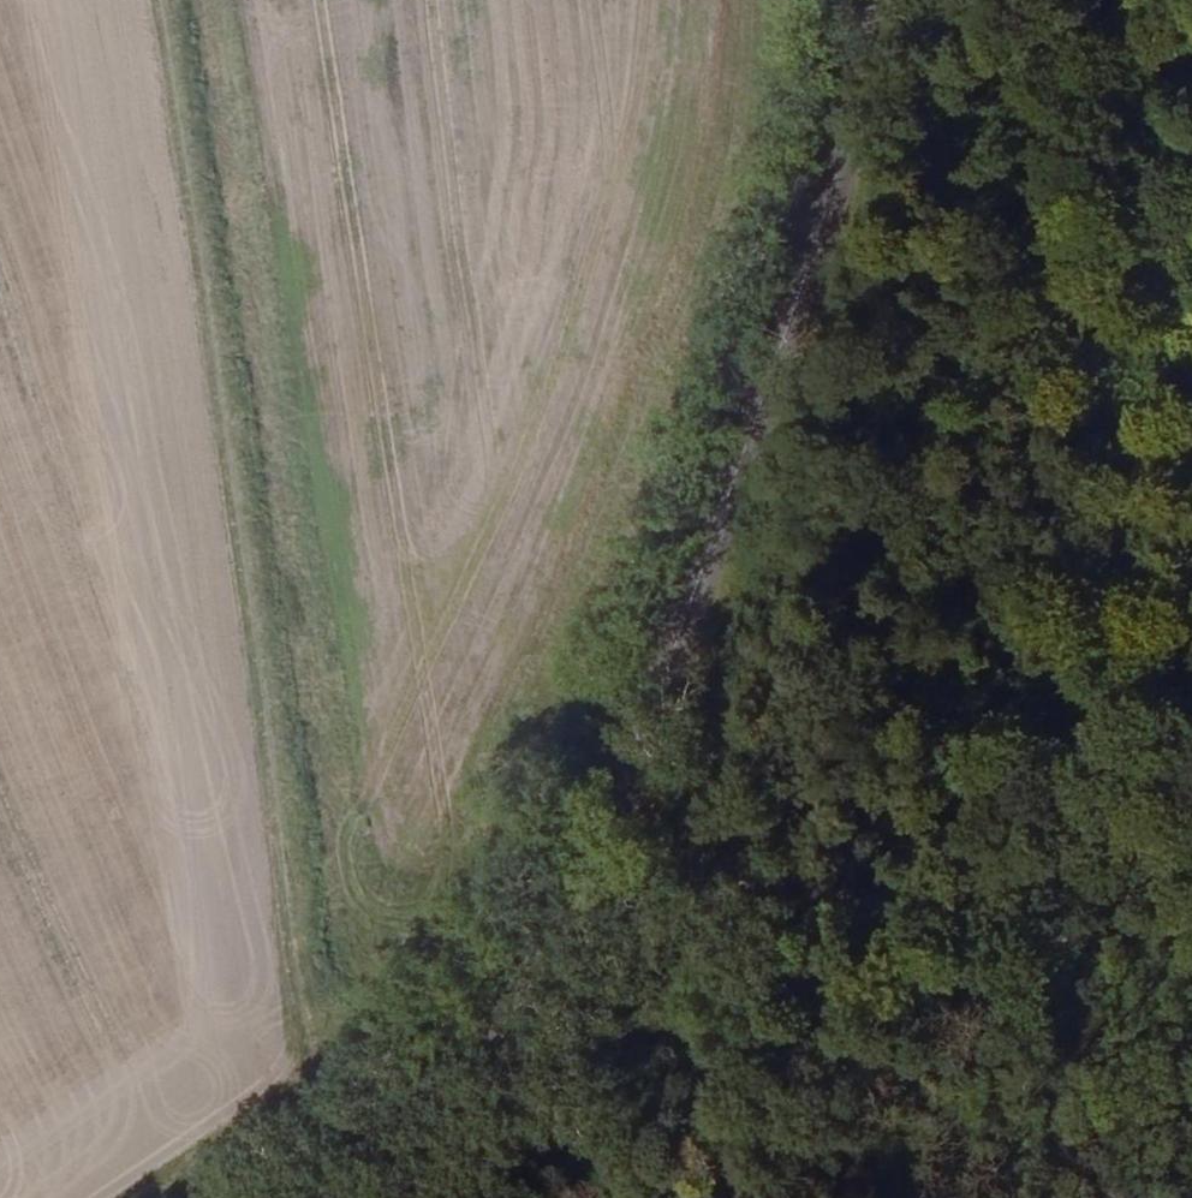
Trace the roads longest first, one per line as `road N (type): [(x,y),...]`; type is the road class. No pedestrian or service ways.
road 1 (tertiary): [(870,0),(866,66),(802,328),(688,655),(476,1071),(376,1197)]

